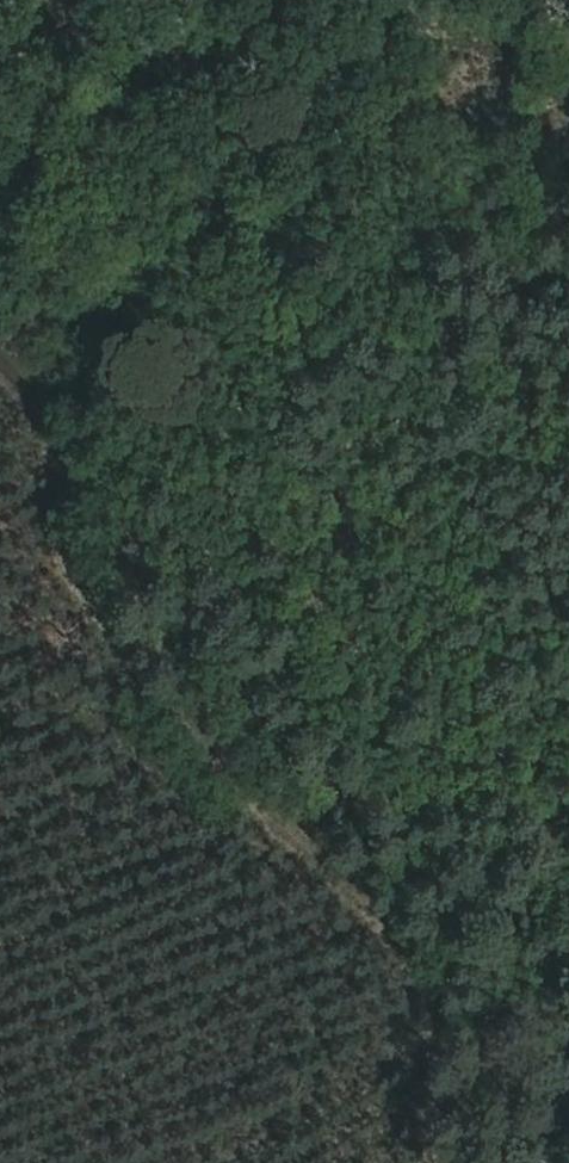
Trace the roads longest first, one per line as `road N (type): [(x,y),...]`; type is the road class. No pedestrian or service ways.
road 1 (track): [(487,1162),(0,490)]

